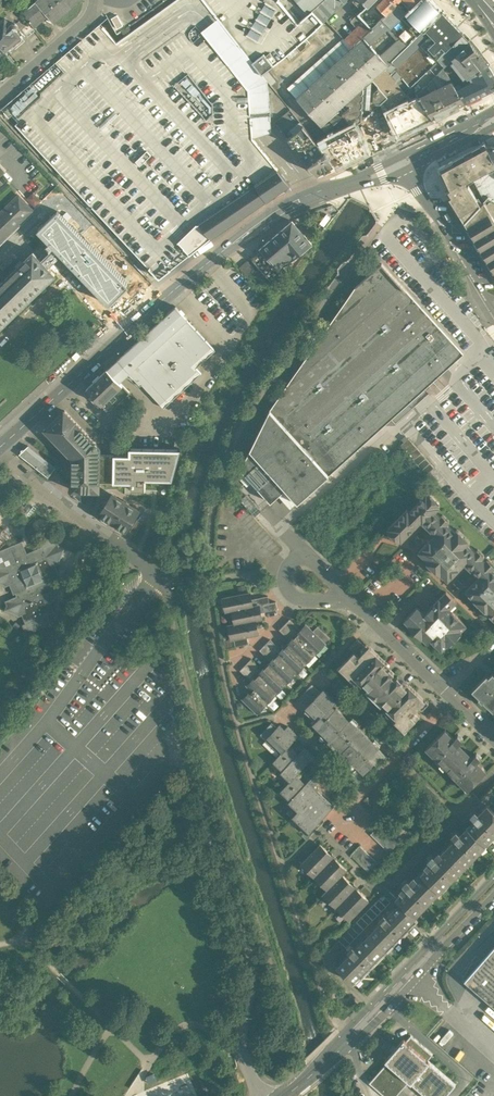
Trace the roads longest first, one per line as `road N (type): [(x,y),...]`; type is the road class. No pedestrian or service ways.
road 1 (tertiary): [(0,447),(235,241),(302,202),(409,160)]
road 2 (secondary): [(286,1095),(348,1043),(493,890)]
road 3 (residential): [(409,160),(493,308)]
road 4 (residential): [(455,699),(343,592)]
road 5 (residential): [(117,544),(0,456)]
road 6 (residential): [(455,699),(355,796)]
road 7 (residential): [(0,92),(85,19),(93,0)]

